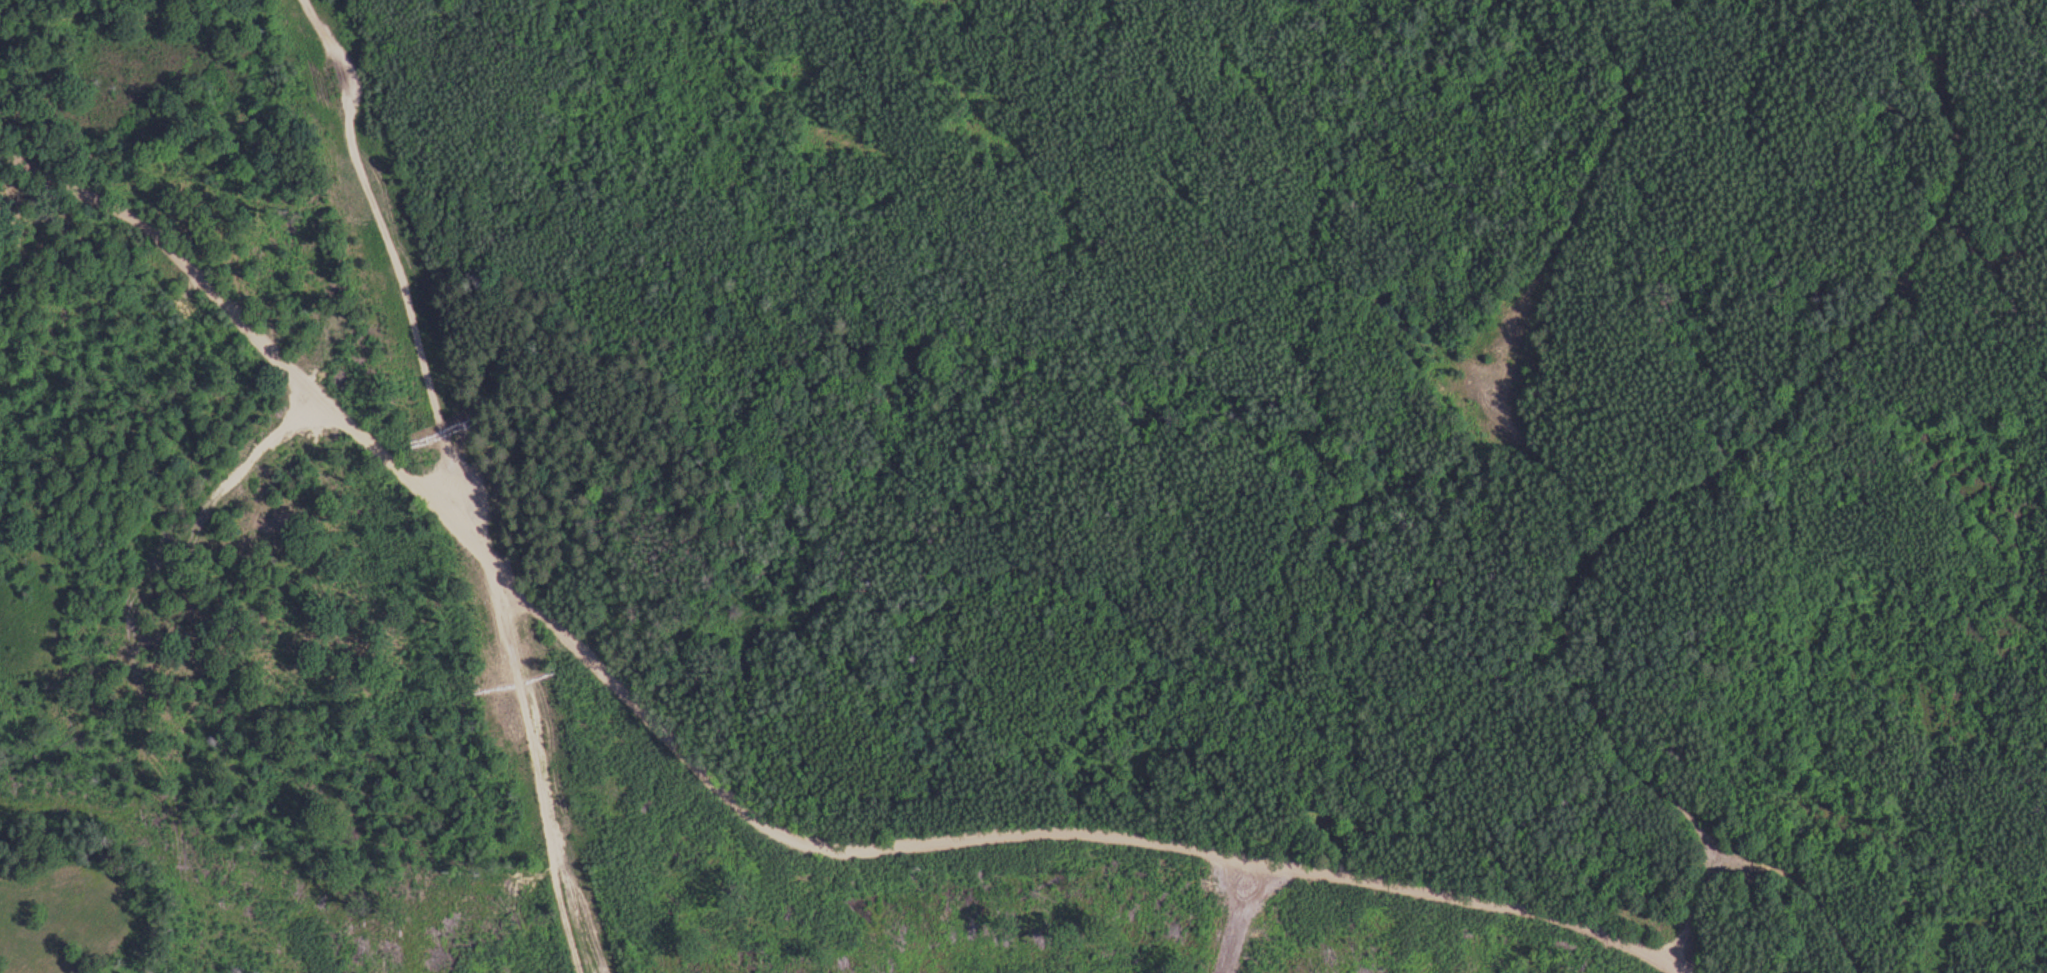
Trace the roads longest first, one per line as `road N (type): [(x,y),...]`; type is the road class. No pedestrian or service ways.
road 1 (tertiary): [(1680,972),(1560,908),(1472,902),(1141,832),(1065,821),(859,847),(808,845),(738,806),(155,219),(0,144)]
road 2 (track): [(1670,968),(1714,884),(1708,829),(1633,757),(1584,686),(1571,590),(1626,533),(1757,450),(1879,332),(1945,225),(1966,152),(1955,56),(1964,0)]
road 3 (track): [(482,549),(324,0)]
road 4 (track): [(482,549),(569,972)]

